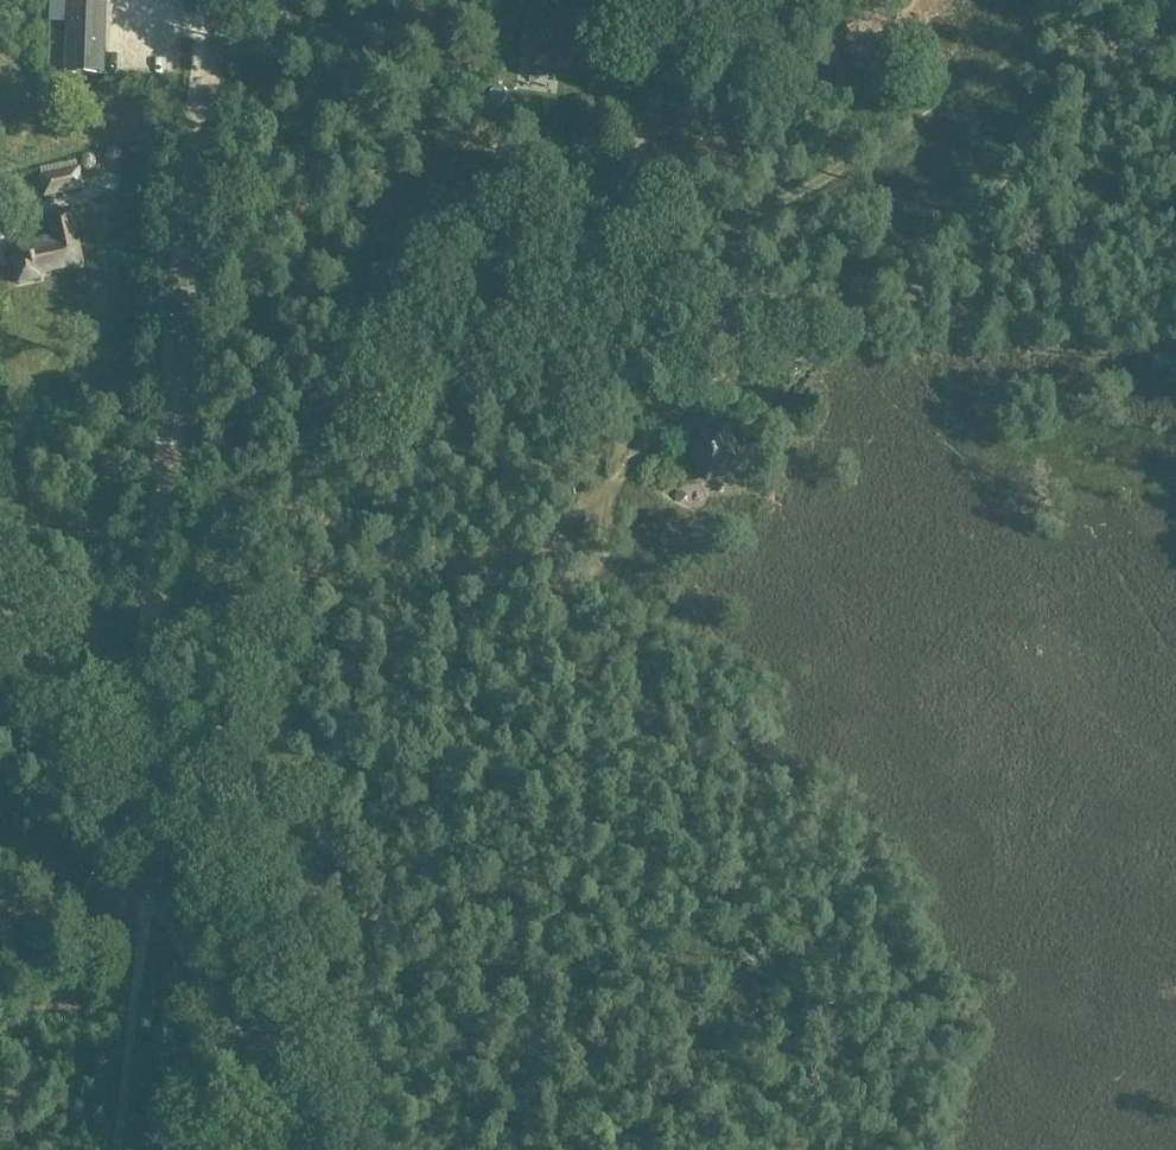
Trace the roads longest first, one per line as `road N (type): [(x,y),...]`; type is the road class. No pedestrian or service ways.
road 1 (track): [(215,0),(149,869),(171,819),(221,762),(245,715),(290,564),(334,494),(422,403),(579,294),(857,152),(1061,36),(1111,27),(1120,70),(1063,115),(911,296),(805,339),(660,420)]
road 2 (tertiary): [(297,1149),(0,583)]
road 3 (track): [(0,840),(133,906),(163,895)]

